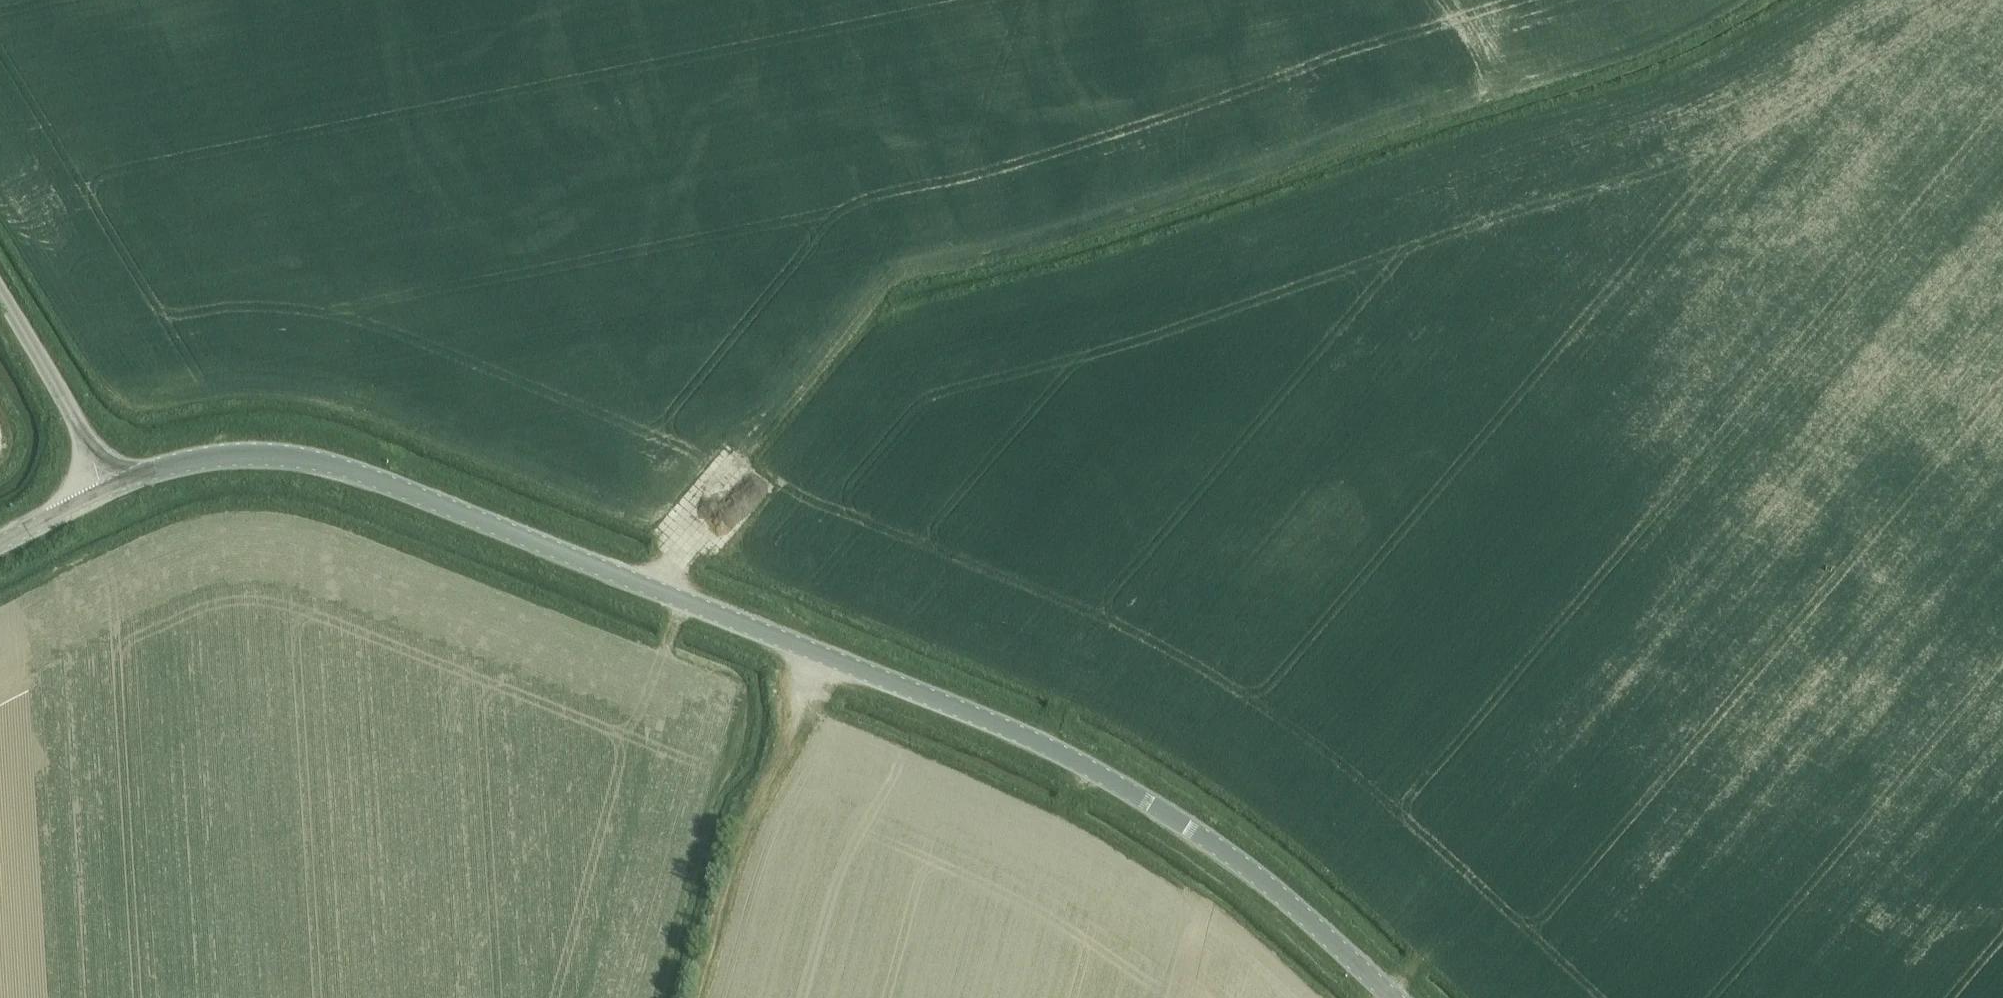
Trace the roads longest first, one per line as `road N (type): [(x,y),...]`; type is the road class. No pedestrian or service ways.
road 1 (tertiary): [(1392,997),(1215,846),(1110,780),(980,718),(317,462),(197,459),(104,490)]
road 2 (unclassified): [(104,490),(67,405),(0,293)]

